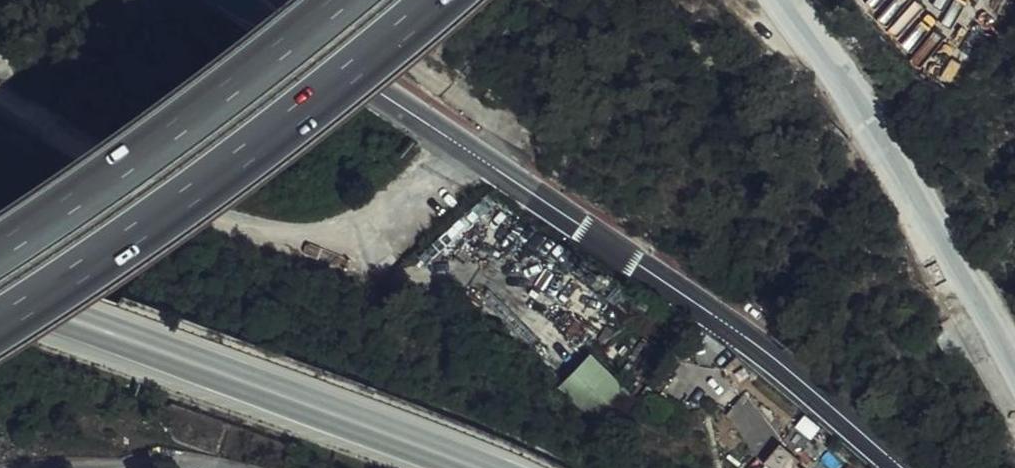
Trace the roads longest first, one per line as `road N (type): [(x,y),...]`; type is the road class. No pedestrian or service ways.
road 1 (secondary): [(898,467),(747,337),(245,0)]
road 2 (motorway): [(0,317),(290,115),(432,0)]
road 3 (secondary): [(474,467),(0,298)]
road 4 (motorway): [(336,0),(145,148),(0,244)]

